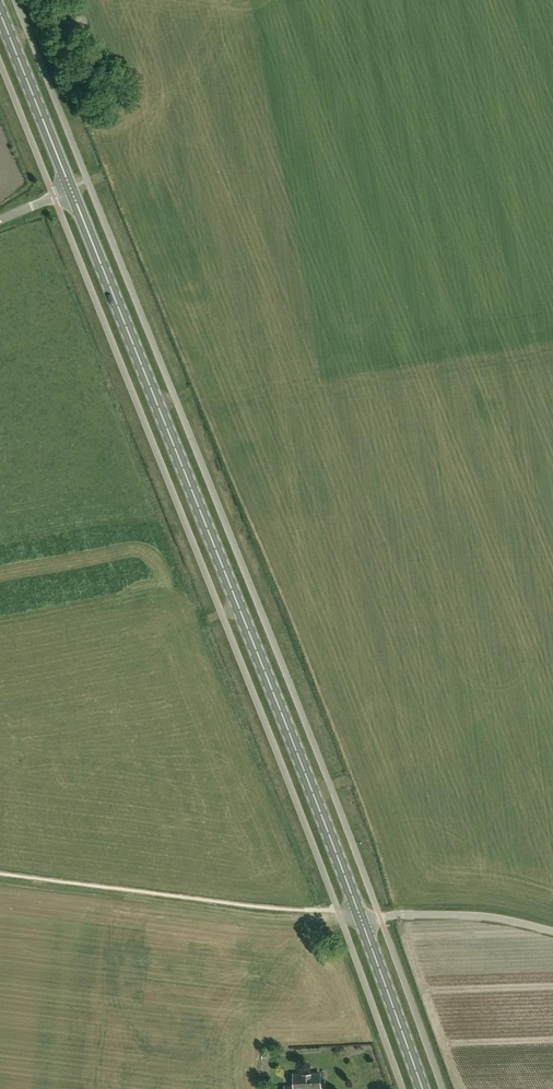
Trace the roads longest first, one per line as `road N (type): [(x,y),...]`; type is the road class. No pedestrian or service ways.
road 1 (secondary): [(361,918),(72,190)]
road 2 (track): [(0,881),(277,917),(361,918)]
road 3 (secondary): [(72,190),(0,10)]
road 4 (unclassified): [(361,918),(485,915),(552,931)]
road 5 (secondary): [(423,1088),(361,918)]

